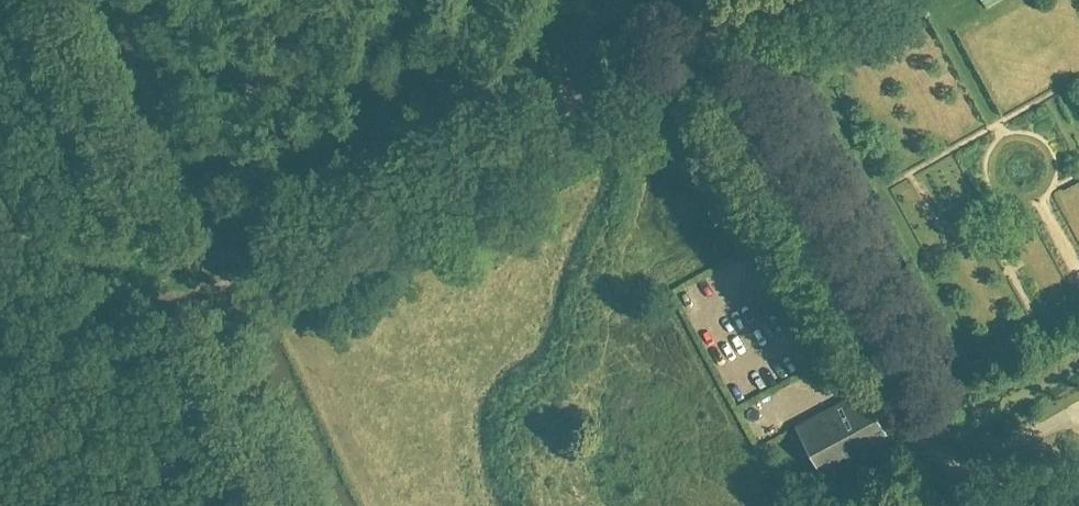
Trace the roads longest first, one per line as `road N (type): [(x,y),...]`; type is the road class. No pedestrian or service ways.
road 1 (track): [(0,389),(578,104)]
road 2 (track): [(26,0),(271,505)]
road 3 (unclassified): [(841,388),(661,64),(775,0)]

